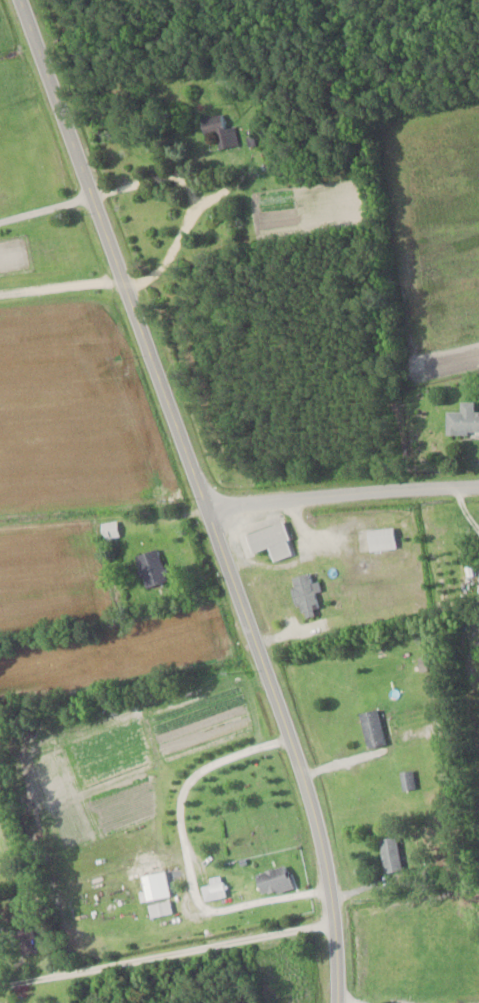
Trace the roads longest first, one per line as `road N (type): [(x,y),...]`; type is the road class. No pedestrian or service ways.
road 1 (tertiary): [(337,1002),(331,891),(316,812),(19,0)]
road 2 (residential): [(335,930),(7,1002)]
road 3 (residential): [(478,488),(206,508)]

